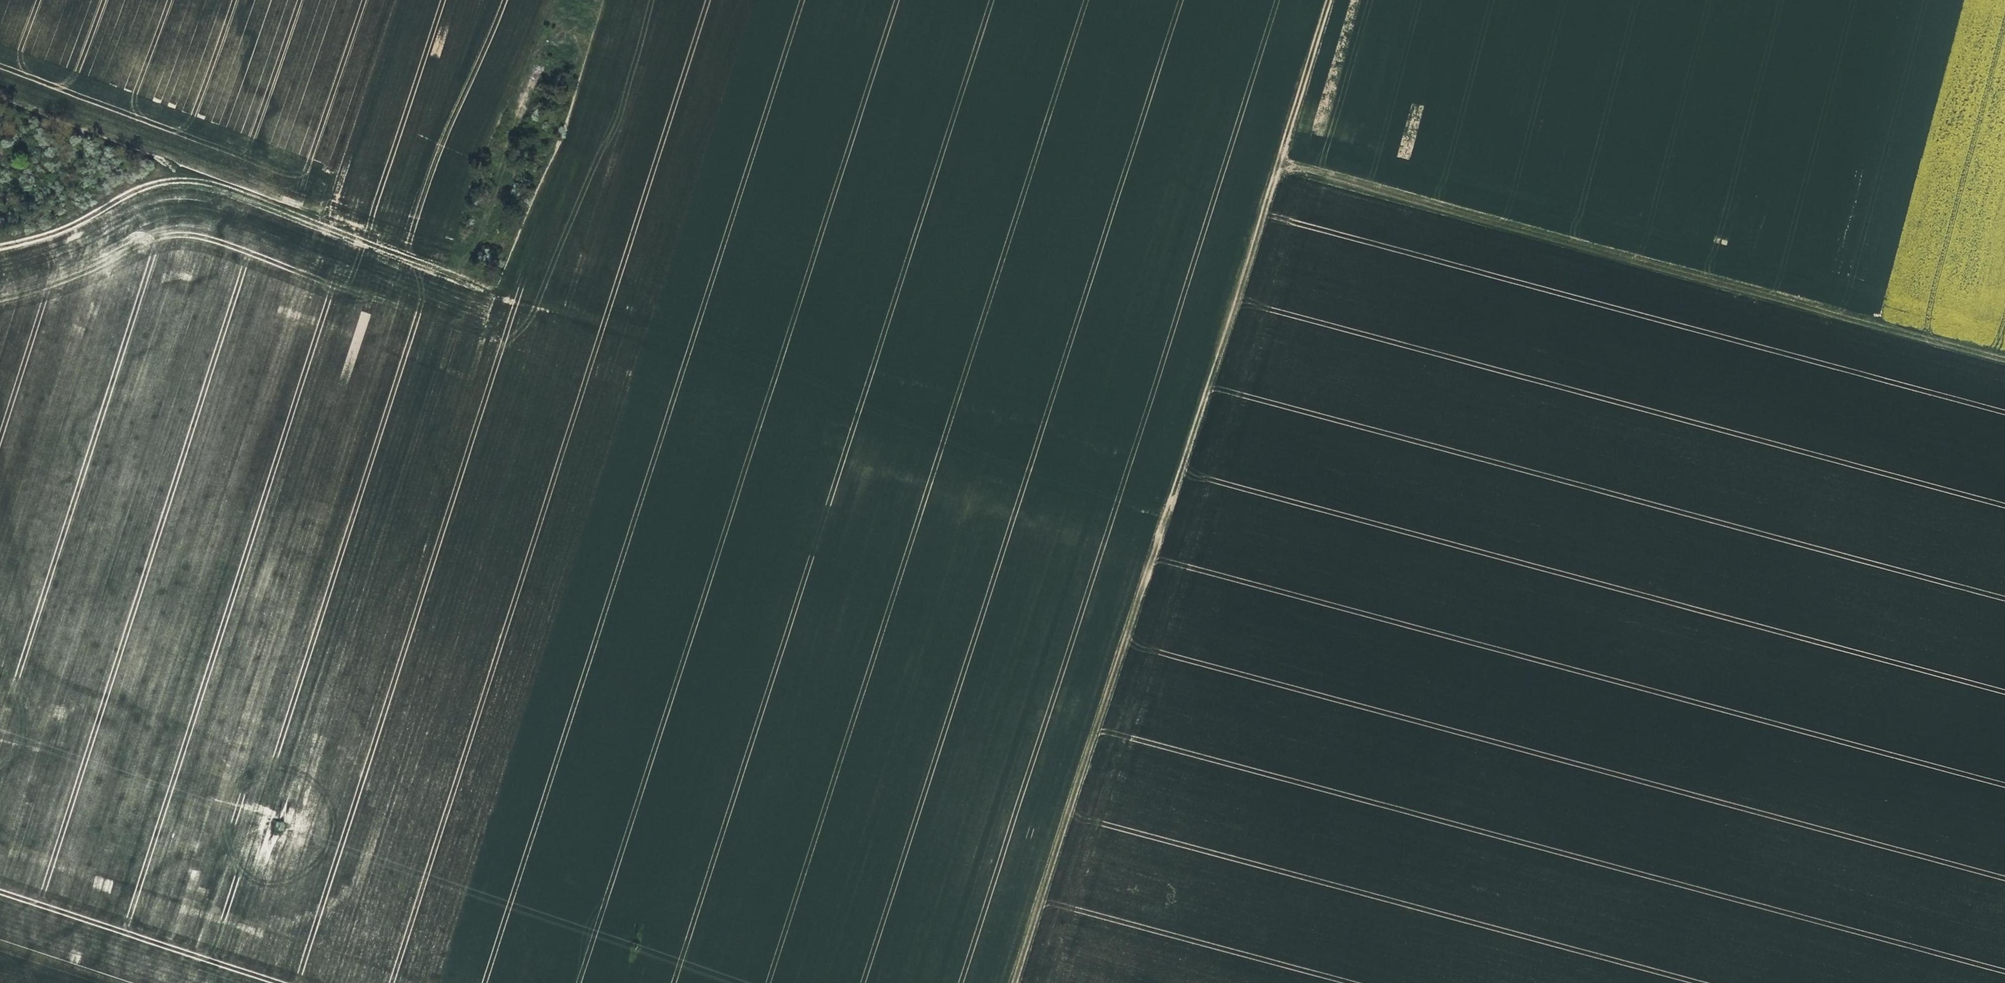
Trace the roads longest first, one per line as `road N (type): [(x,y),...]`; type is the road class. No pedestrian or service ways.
road 1 (track): [(1165,512),(201,183),(140,191),(55,234),(0,250)]
road 2 (track): [(1012,982),(1328,0)]
road 3 (track): [(2004,359),(1275,164)]

